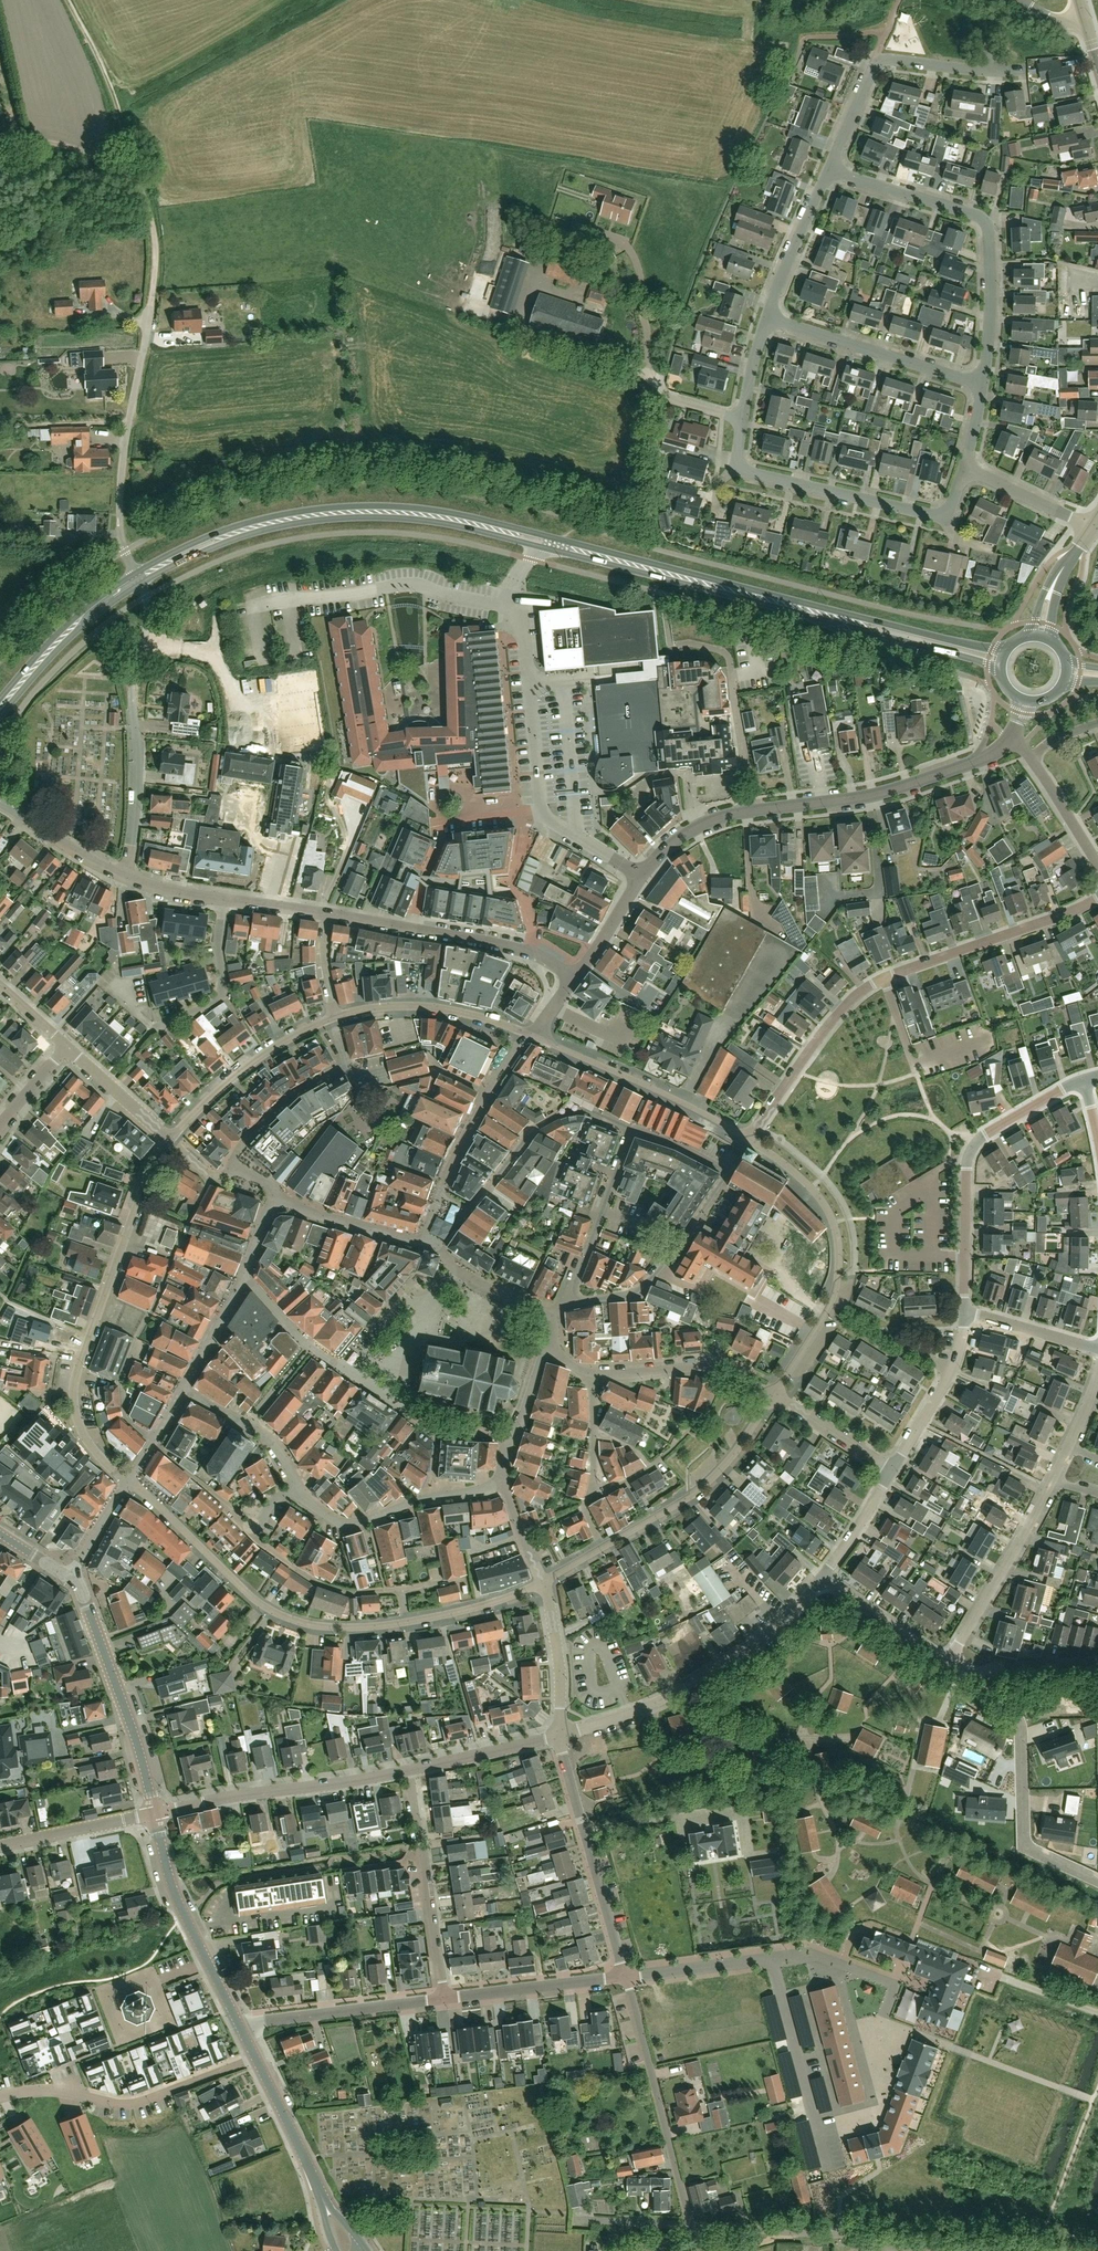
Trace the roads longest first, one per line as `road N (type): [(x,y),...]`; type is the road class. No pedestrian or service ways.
road 1 (primary): [(537,547),(1001,668)]
road 2 (primary): [(1006,652),(542,536)]
road 3 (residential): [(749,1139),(826,1029),(866,990),(1097,898)]
road 4 (primary): [(542,536),(414,509),(337,508),(222,533),(137,580)]
road 5 (primary): [(137,580),(227,542),(307,522),(412,521),(537,547)]
road 6 (unclassified): [(137,580),(121,539),(119,486),(158,250)]
road 7 (residential): [(171,1140),(138,1203),(75,1382),(74,1408),(93,1449)]
road 8 (residential): [(983,385),(991,316),(985,222),(829,171)]
road 9 (residential): [(565,1307),(640,1291),(723,1183),(722,1169),(631,1130)]
road 10 (residential): [(139,1489),(282,1616),(338,1628),(406,1622)]
road 11 (residential): [(772,1397),(829,1308),(839,1251),(818,1194),(749,1139)]
road 12 (residential): [(559,1735),(659,1701),(721,1668),(821,1578)]
road 13 (residential): [(124,877),(136,811),(133,665),(148,613),(137,580)]
road 14 (residential): [(152,1445),(125,1417),(124,1373),(212,1176)]
road 15 (residential): [(1097,1879),(1025,1846),(1016,1711),(947,1663)]
road 16 (residential): [(965,1314),(974,1143),(1083,1081)]
road 17 (tertiary): [(738,814),(866,798),(990,756),(1011,741)]
road 18 (residential): [(255,2058),(131,2104),(64,2091),(0,2097)]
road 19 (residential): [(154,1814),(410,1771)]
road 20 (residential): [(692,2226),(626,1975)]
road 21 (tertiary): [(576,978),(527,951),(327,915)]
road 22 (secondary): [(154,1814),(128,1717),(70,1577)]
road 23 (residential): [(626,1975),(559,1735)]
road 24 (unclassified): [(644,876),(543,813),(530,684)]
road 25 (residential): [(749,1139),(525,1034)]
road 26 (secondary): [(241,2030),(184,1917),(154,1814)]
road 27 (residential): [(403,1591),(324,1586),(252,1535),(297,1487)]
road 28 (residential): [(829,171),(879,62),(990,71)]
road 29 (residential): [(603,1548),(706,1485),(772,1397)]
road 30 (residential): [(443,1999),(410,1771)]
road 31 (residential): [(983,385),(767,318)]
road 32 (residential): [(948,519),(741,467)]
road 33 (residential): [(334,1017),(259,1057),(171,1140)]
road 34 (residential): [(241,2030),(443,1999)]
road 35 (residential): [(525,1034),(430,1007),(334,1017)]
road 36 (residential): [(525,1034),(436,1207)]
road 37 (residential): [(957,1648),(1053,1482)]
road 38 (primary): [(0,711),(66,638),(137,580)]
road 39 (residential): [(772,1397),(713,1367),(590,1372)]
road 40 (residential): [(565,1307),(631,1130)]
road 41 (residential): [(443,1999),(626,1975)]
road 42 (track): [(1097,2087),(1028,2250)]
road 43 (residential): [(223,899),(219,997),(156,1028)]
road 44 (residential): [(461,1219),(535,1131),(578,1110)]
road 45 (residential): [(767,318),(829,171)]
road 46 (secondary): [(325,2201),(255,2058)]
road 47 (residential): [(0,1845),(154,1814)]
road 48 (residential): [(181,1392),(269,1440),(297,1487)]
road 49 (residential): [(559,1735),(560,1675),(544,1582)]
road 50 (residential): [(410,1771),(559,1735)]
road 51 (residential): [(276,1194),(316,1215),(420,1243)]
road 52 (residential): [(947,1663),(821,1578)]
road 53 (unclassified): [(235,1164),(279,1110),(346,1067)]
road 54 (residential): [(738,814),(746,766),(731,668)]
road 55 (residential): [(297,1487),(341,1525),(426,1502)]
road 56 (residential): [(1097,1662),(984,1667),(957,1648)]
road 57 (tertiary): [(124,877),(0,801)]
road 58 (residential): [(406,1622),(544,1582)]
road 59 (residential): [(1094,528),(965,468)]
road 60 (unclassified): [(171,1140),(66,1047)]
road 61 (residential): [(582,1507),(593,1498),(590,1372)]
road 62 (residential): [(891,1471),(772,1397)]
road 63 (residential): [(1097,1349),(965,1314)]
road 64 (residential): [(343,1369),(242,1278)]
road 65 (residential): [(181,1392),(242,1278)]
road 66 (residential): [(821,1578),(891,1471)]
road 67 (residential): [(1097,865),(1030,757)]
road 68 (tertiary): [(1094,528),(1056,572),(1033,636)]
road 69 (tertiary): [(576,978),(644,876)]
road 70 (tertiary): [(1049,639),(1062,582),(1094,528)]
road 71 (residential): [(858,2250),(875,2244),(978,2250)]

